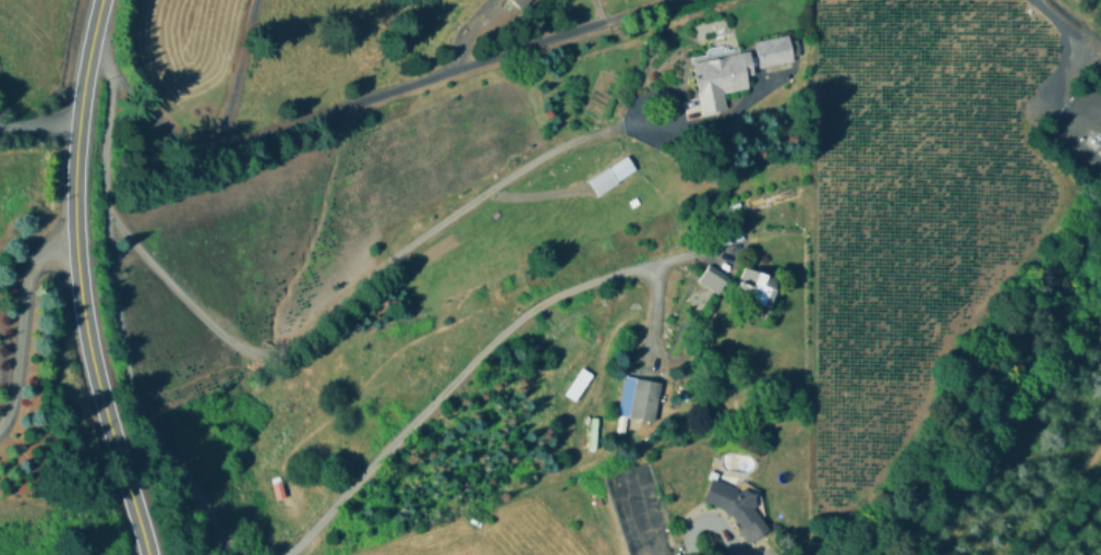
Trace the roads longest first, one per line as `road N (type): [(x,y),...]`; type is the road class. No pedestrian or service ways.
road 1 (primary): [(148,554),(95,373),(74,249),(75,136),(100,0)]

